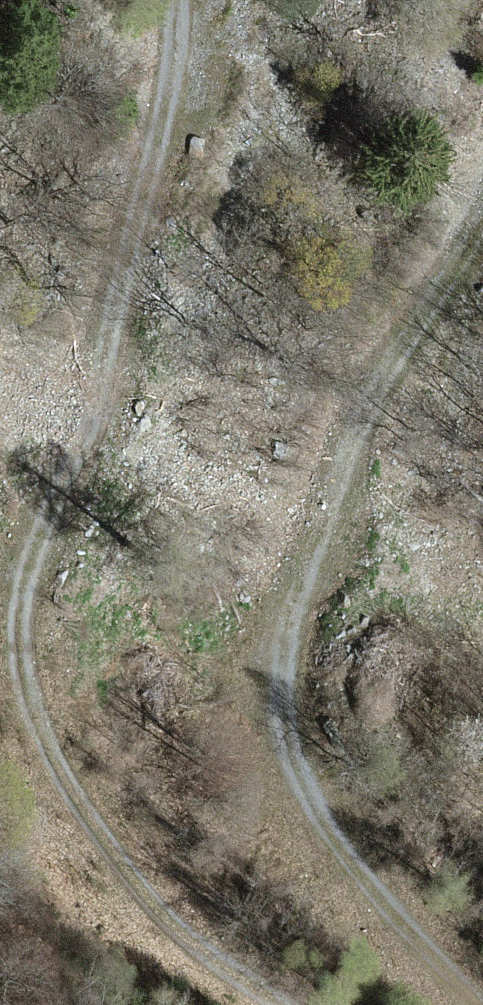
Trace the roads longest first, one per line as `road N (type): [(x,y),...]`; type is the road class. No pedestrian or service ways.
road 1 (track): [(181,0),(193,112),(25,604),(42,809),(283,1004)]
road 2 (track): [(476,1004),(295,834),(255,640),(475,178),(482,145)]

